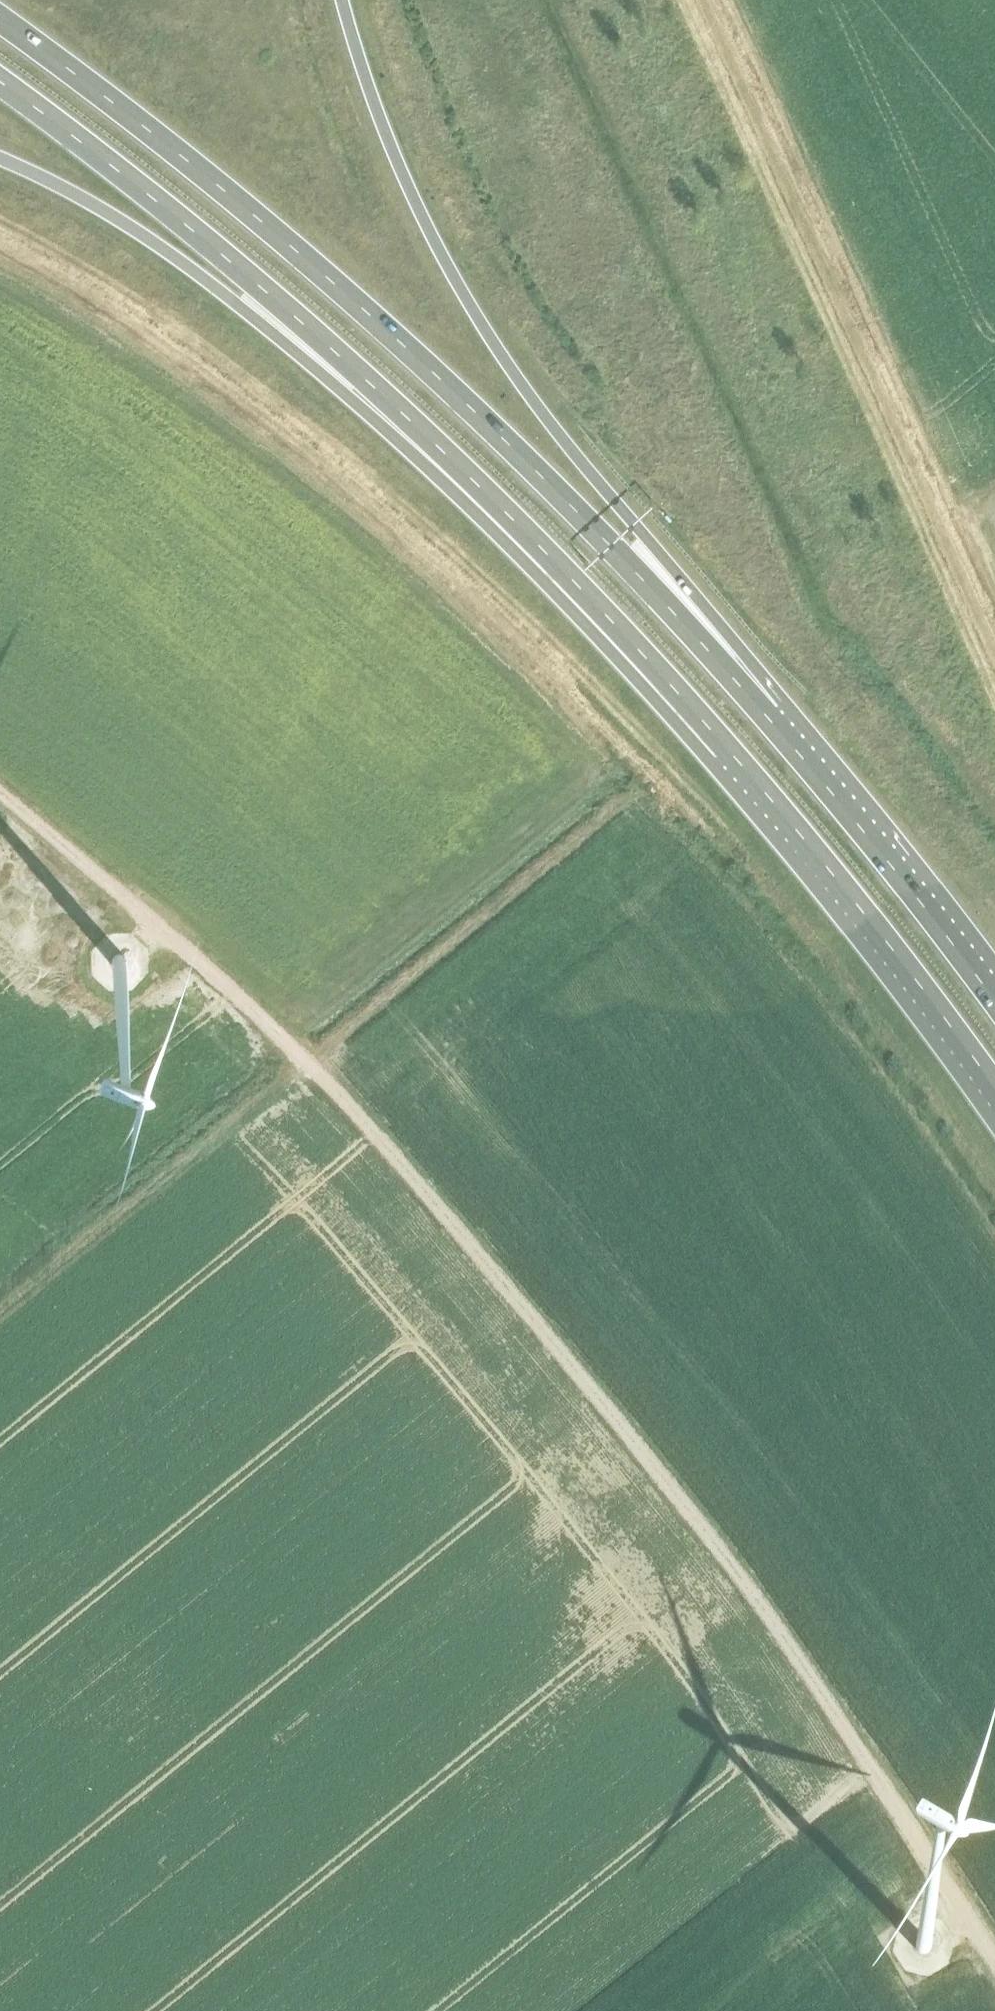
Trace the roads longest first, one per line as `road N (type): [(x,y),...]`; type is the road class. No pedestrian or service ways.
road 1 (track): [(994,1961),(767,1614),(602,1401),(336,1090),(181,943),(0,792)]
road 2 (trunk): [(767,715),(571,506),(404,346),(159,136),(0,19)]
road 3 (trunk): [(365,379),(472,479),(726,747),(994,1088)]
road 4 (trunk): [(767,715),(770,690),(562,438),(480,319),(398,162),(343,0)]
road 5 (trunk): [(0,82),(243,271),(365,379)]
road 6 (trunk): [(0,158),(140,229),(236,303),(365,379)]
road 7 (trunk): [(994,1000),(767,715)]

